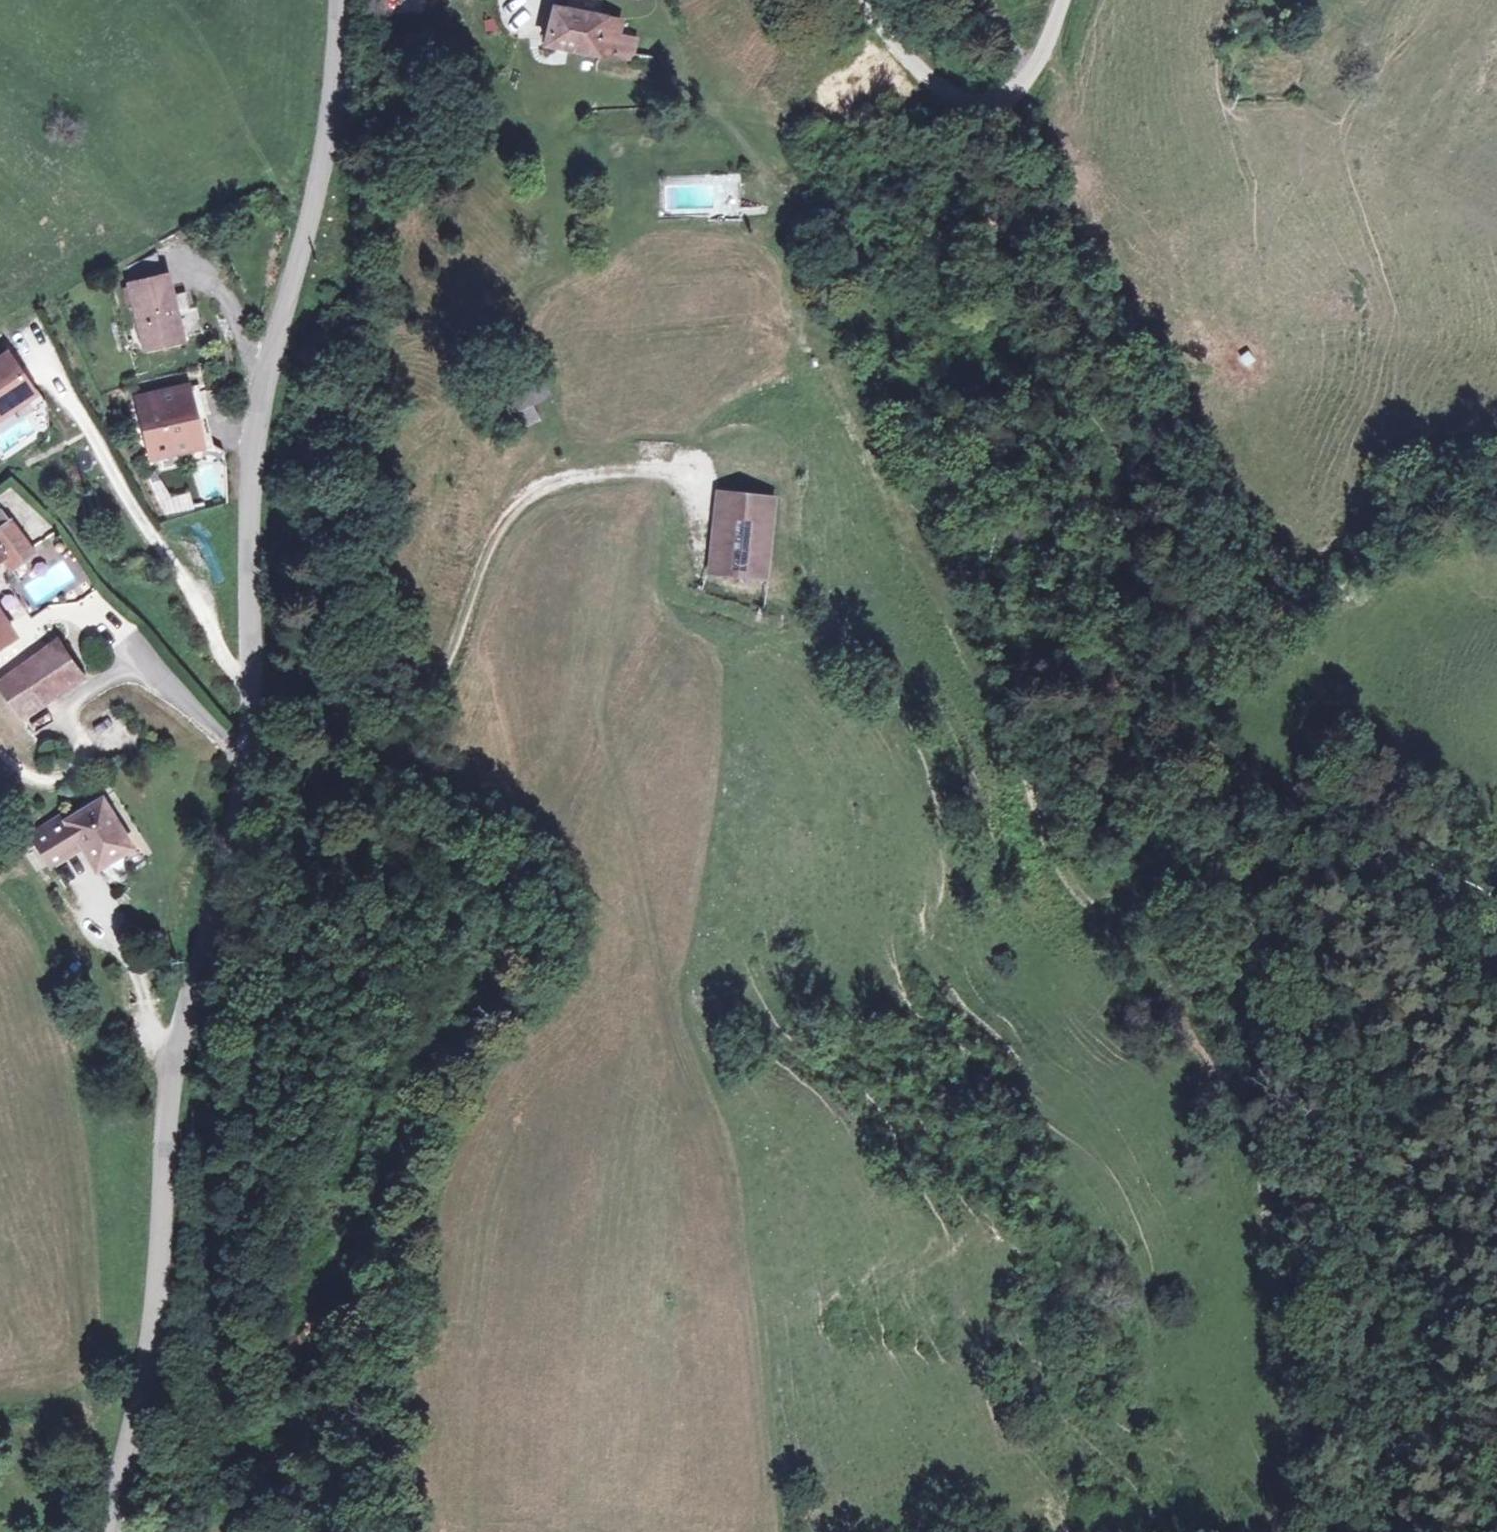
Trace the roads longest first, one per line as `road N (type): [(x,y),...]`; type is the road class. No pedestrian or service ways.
road 1 (unclassified): [(112,1531),(153,1337),(176,1068),(248,830),(261,722),(259,469),(323,163),(334,0)]
road 2 (residential): [(1064,0),(1040,59),(1018,89),(989,100),(936,87),(858,0)]

